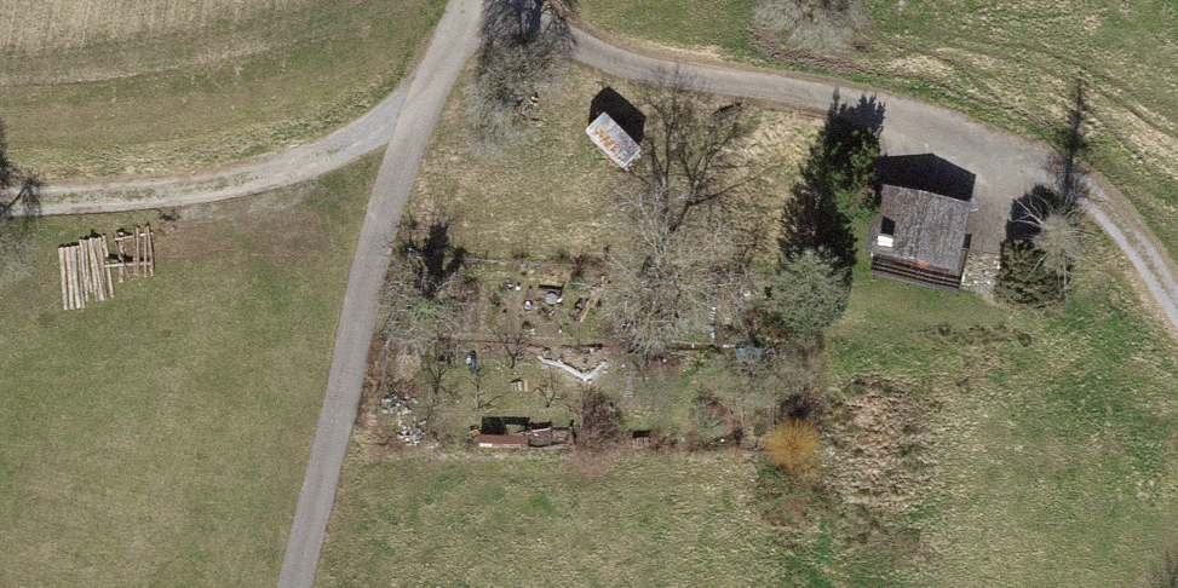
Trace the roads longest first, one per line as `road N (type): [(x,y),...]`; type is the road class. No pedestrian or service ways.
road 1 (track): [(486,14),(430,115),(378,250),(296,587)]
road 2 (unclassified): [(487,0),(486,14),(616,72),(798,92),(988,132),(1048,158)]
road 3 (track): [(0,219),(98,217),(334,169),(430,115)]
road 4 (track): [(1048,158),(1131,226),(1177,296)]

